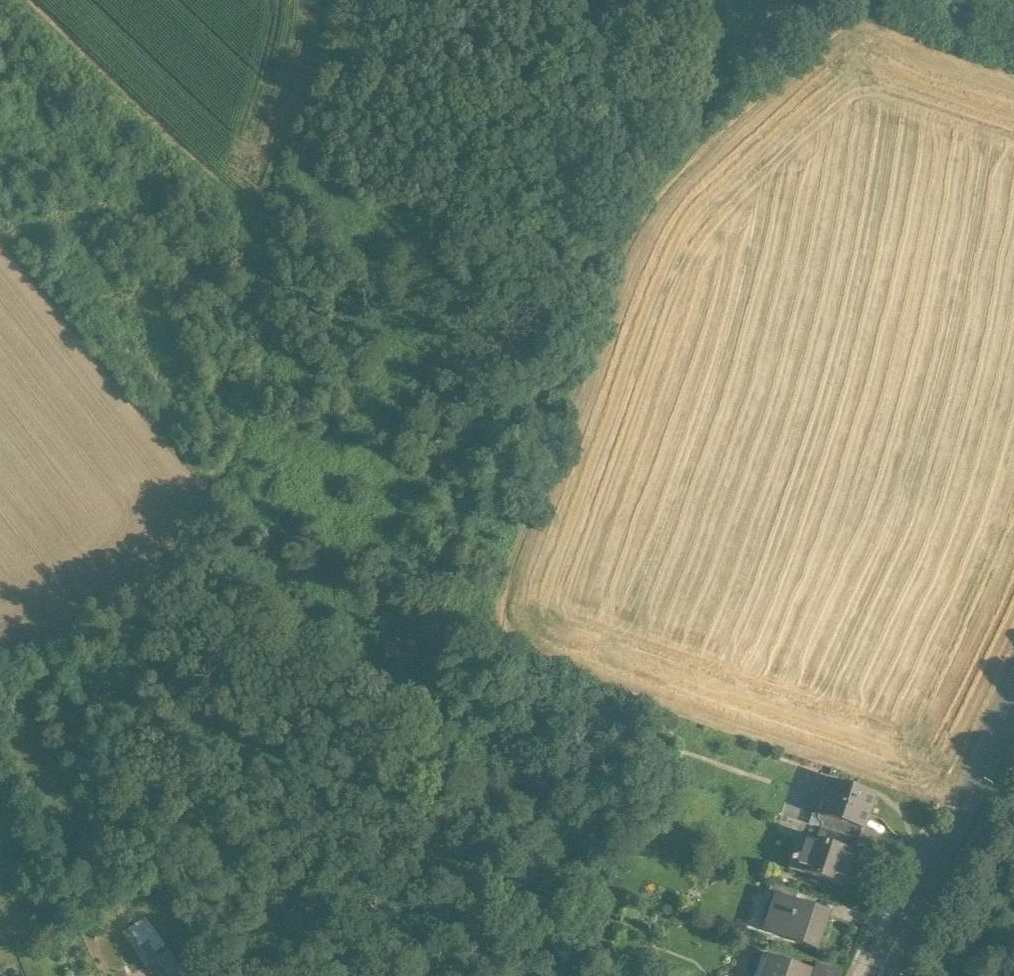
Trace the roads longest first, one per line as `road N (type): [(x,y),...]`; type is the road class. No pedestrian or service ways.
road 1 (track): [(0,659),(119,613),(202,523),(255,247),(7,0)]
road 2 (tertiary): [(1013,697),(882,975)]

